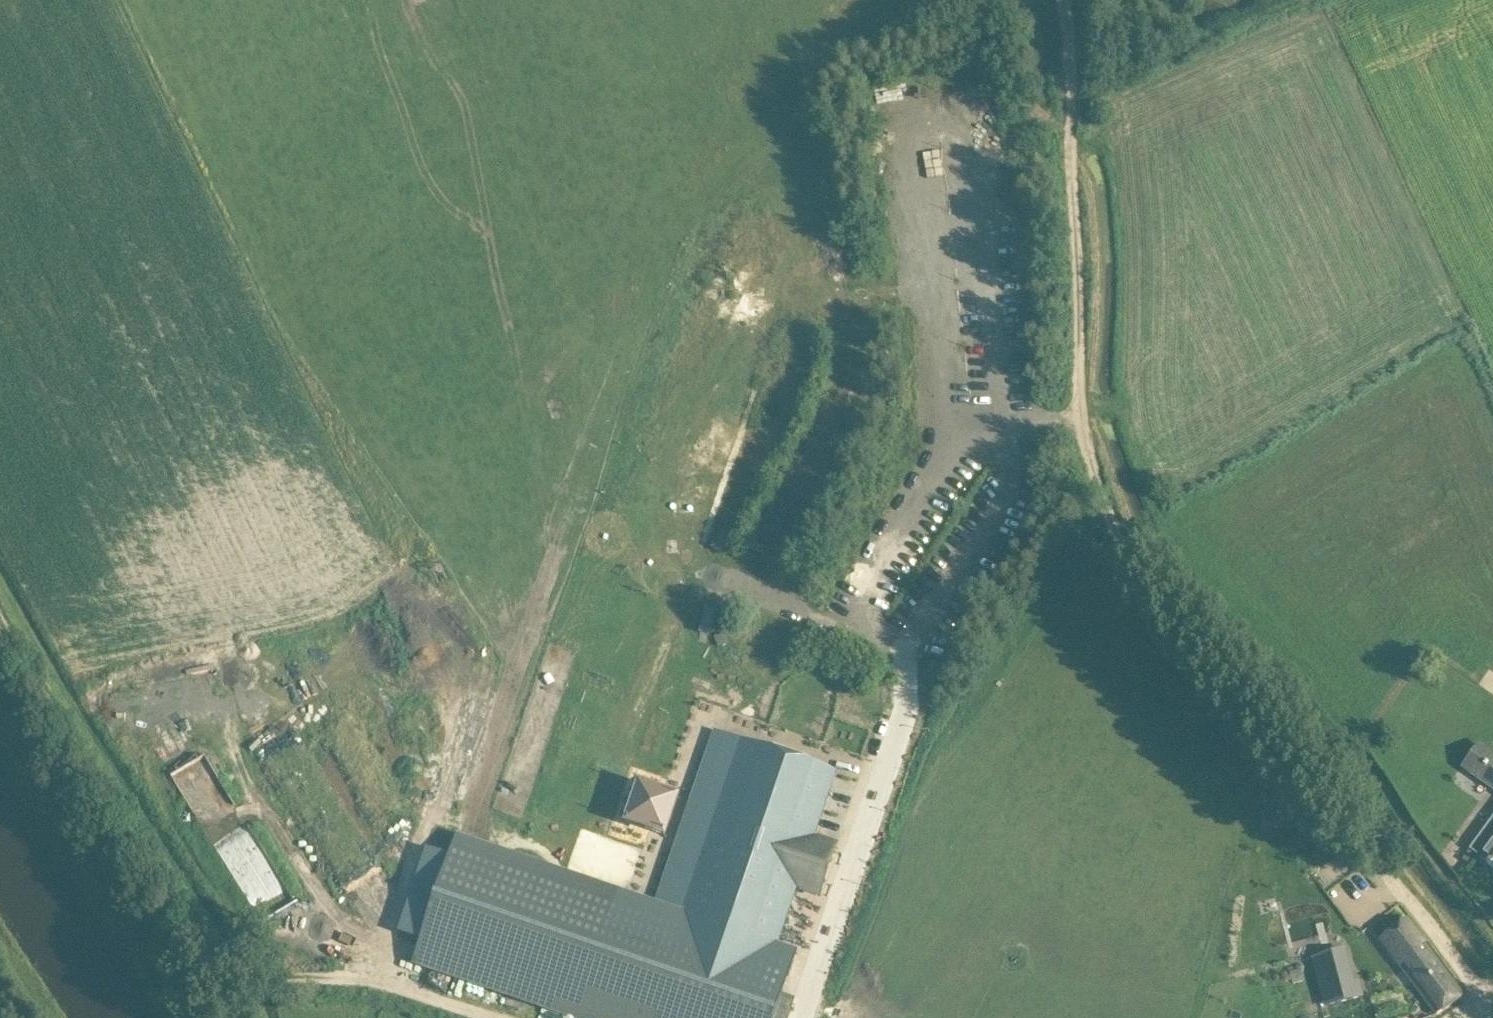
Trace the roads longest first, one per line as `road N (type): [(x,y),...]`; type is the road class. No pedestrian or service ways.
road 1 (track): [(1490,1013),(1335,808),(1174,616),(1119,540),(1094,481),(1078,410),(1067,149),(1074,52),(1065,0)]
road 2 (track): [(182,1017),(133,941),(185,913),(213,952),(238,970),(402,987),(497,1017)]
road 3 (track): [(185,913),(27,691),(0,637)]

